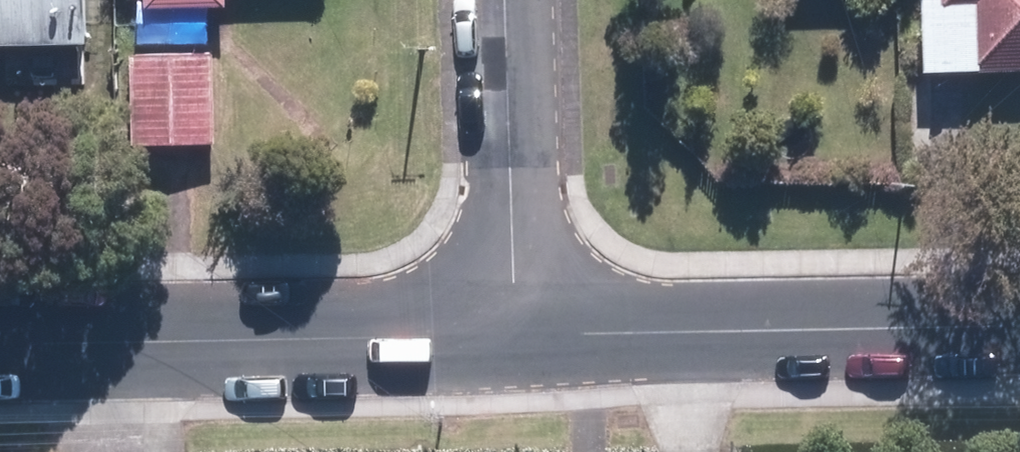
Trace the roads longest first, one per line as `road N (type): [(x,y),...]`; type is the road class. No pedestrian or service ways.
road 1 (residential): [(0,347),(514,338)]
road 2 (residential): [(514,338),(1019,329)]
road 3 (residential): [(503,0),(514,338)]

